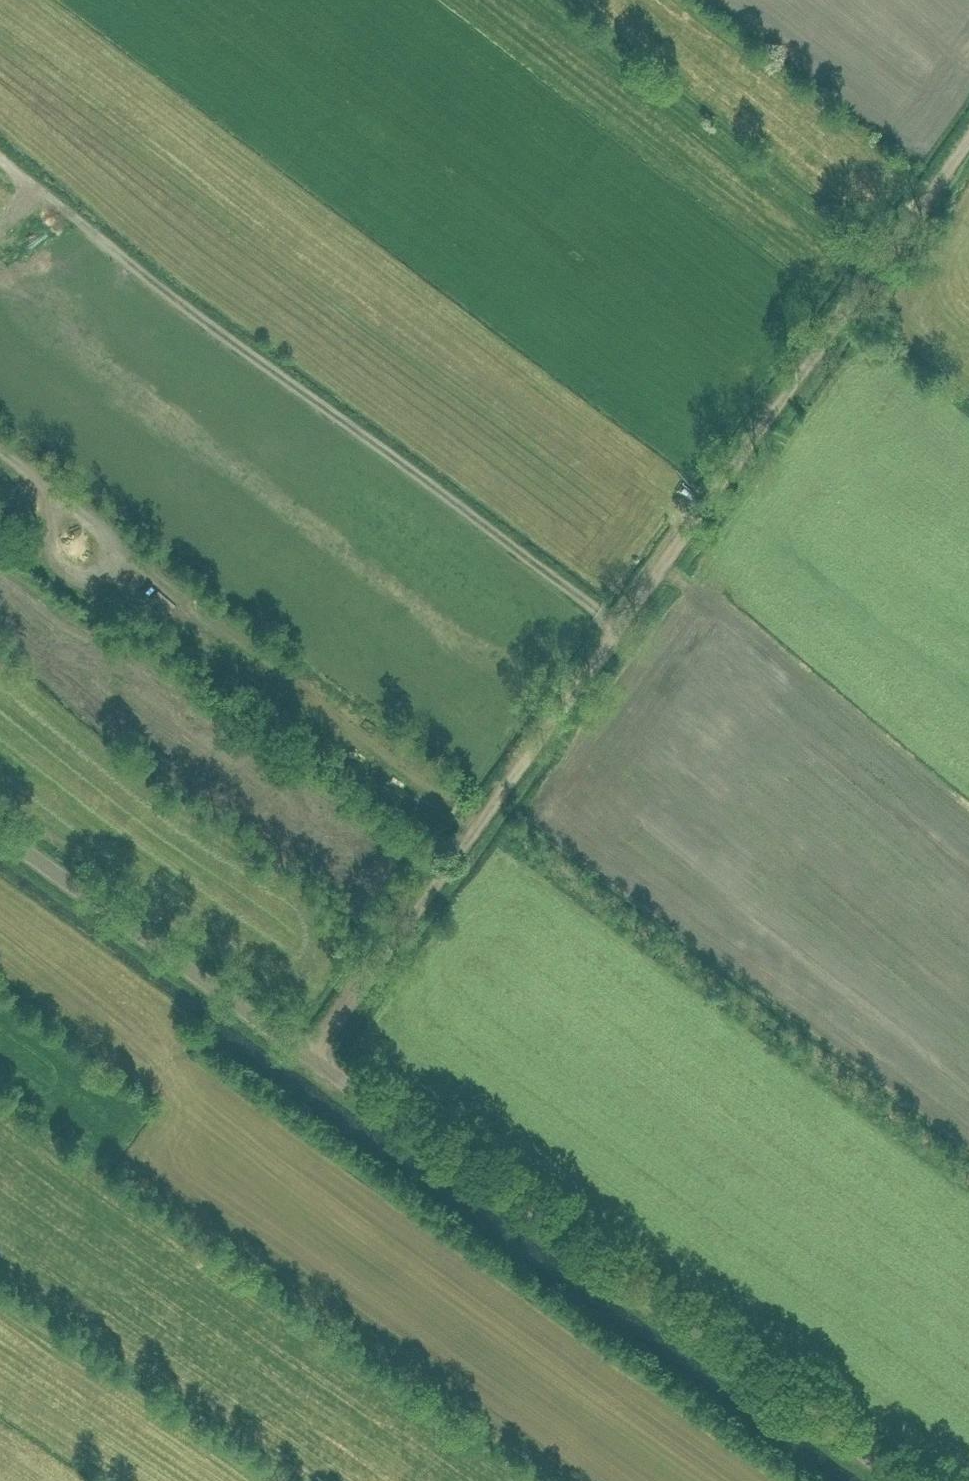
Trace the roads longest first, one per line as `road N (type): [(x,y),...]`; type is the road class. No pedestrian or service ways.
road 1 (track): [(968,147),(314,1068)]
road 2 (unclassified): [(892,1480),(314,1068),(0,831)]

